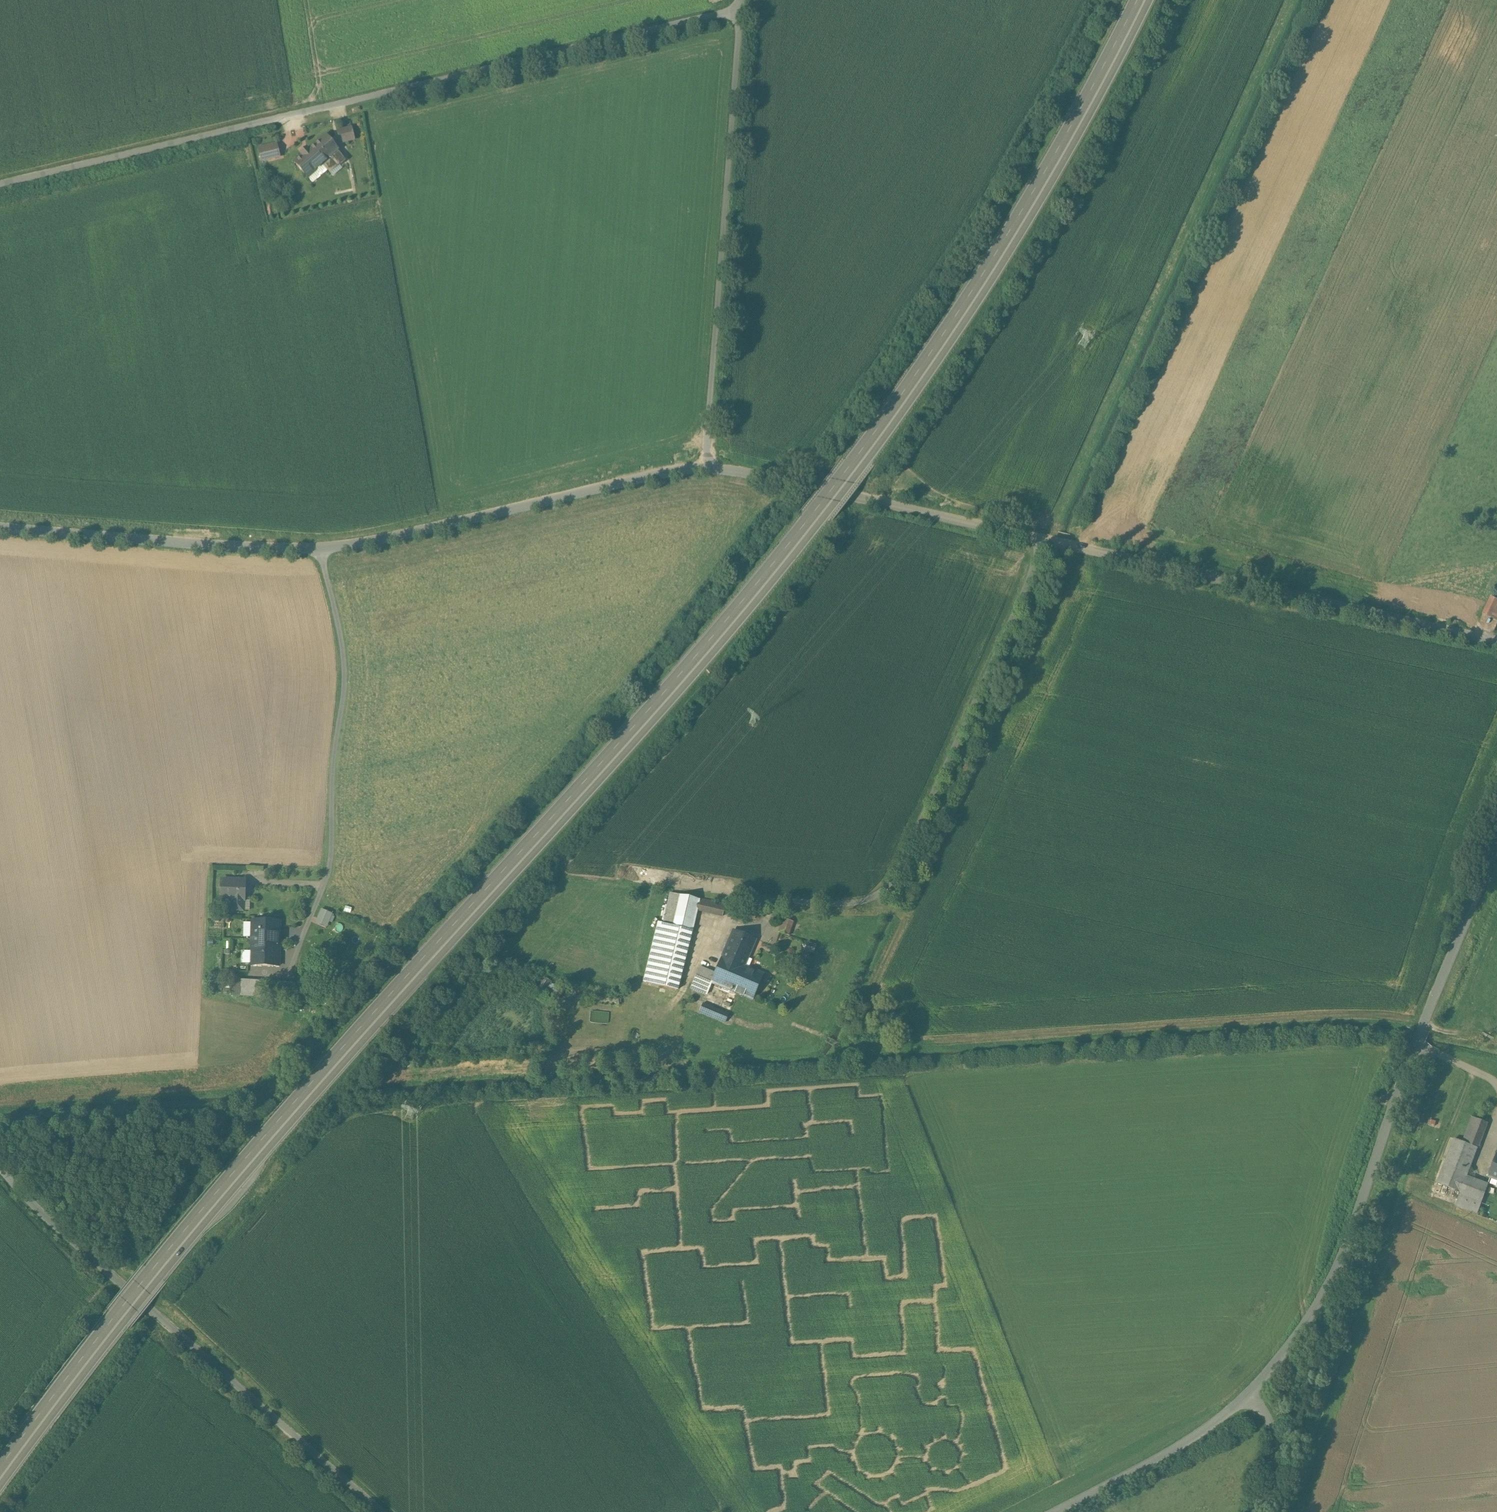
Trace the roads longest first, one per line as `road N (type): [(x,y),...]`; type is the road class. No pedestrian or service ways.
road 1 (trunk): [(1142,0),(962,313),(803,532),(147,1281),(0,1478)]
road 2 (unclassified): [(1496,642),(707,465)]
road 3 (unclassified): [(0,184),(739,8)]
road 4 (unclassified): [(707,465),(320,550),(0,530)]
road 5 (unclassified): [(1252,1395),(1330,1286),(1496,843)]
road 6 (unclassified): [(380,1511),(48,1220),(0,1168)]
road 7 (unclassified): [(739,8),(707,465)]
road 8 (unclassified): [(1053,1511),(1252,1395)]
road 9 (unclassified): [(1261,1511),(1277,1442),(1252,1395)]

